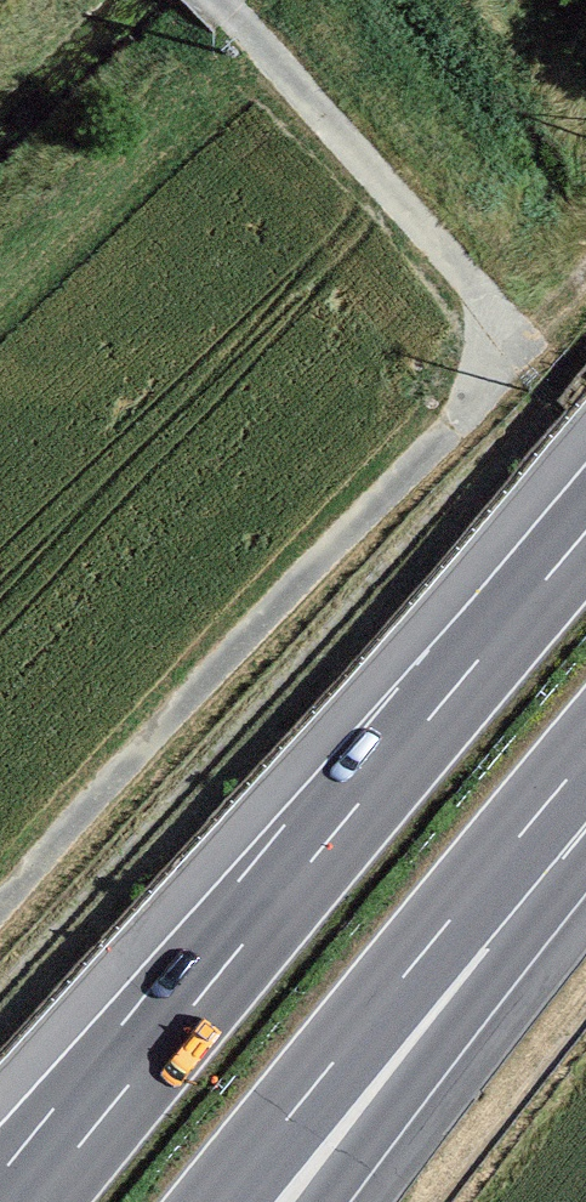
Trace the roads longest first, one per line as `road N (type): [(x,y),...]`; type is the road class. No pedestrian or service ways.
road 1 (track): [(218,0),(466,276),(487,305),(493,351),(452,430),(175,711),(0,909)]
road 2 (motorway): [(585,532),(36,1201)]
road 3 (motorway): [(221,1201),(451,919)]
road 4 (motorway): [(308,1201),(451,919)]
road 5 (motorway): [(451,919),(585,757)]

